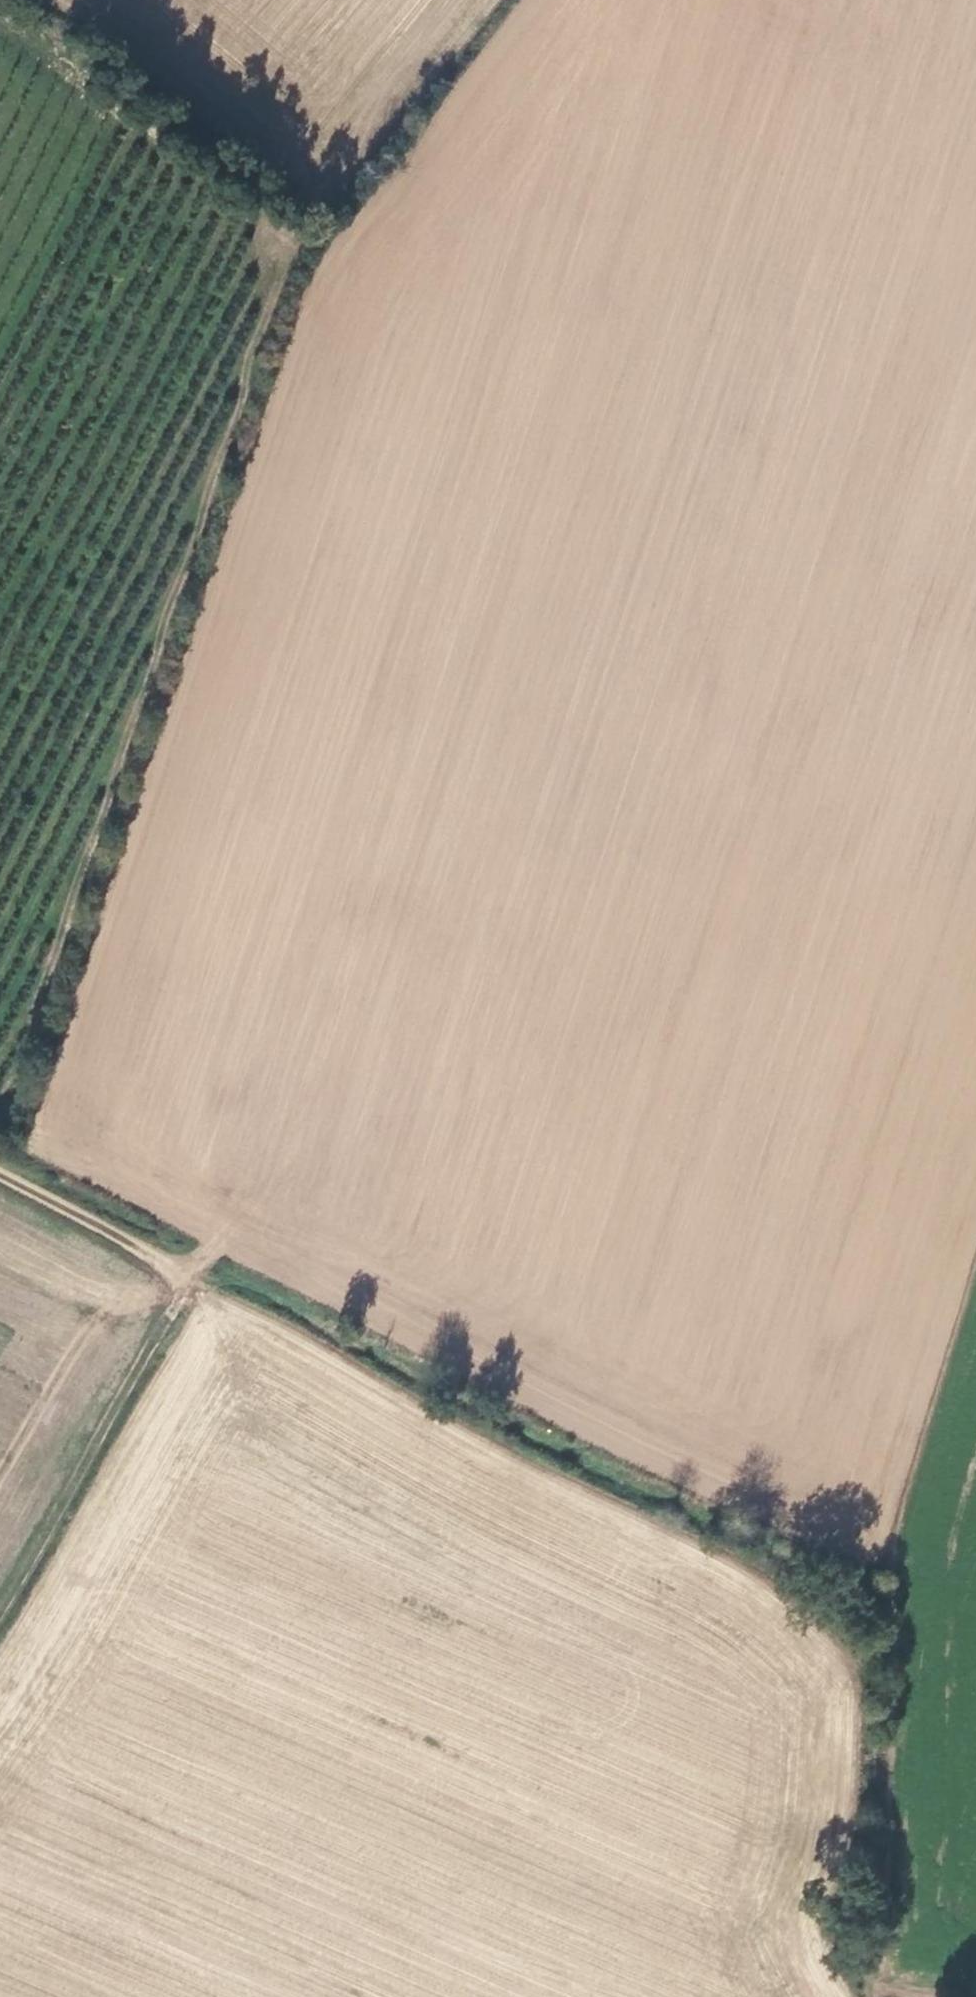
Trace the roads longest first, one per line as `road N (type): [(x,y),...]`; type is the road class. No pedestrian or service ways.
road 1 (track): [(0,1609),(179,1298),(178,1276)]
road 2 (track): [(178,1276),(0,1180)]

